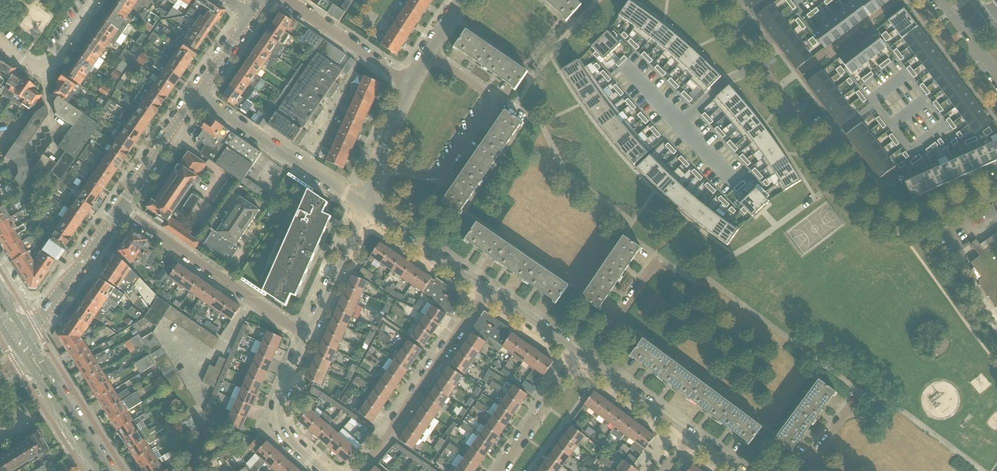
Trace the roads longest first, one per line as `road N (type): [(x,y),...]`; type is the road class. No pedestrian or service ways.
road 1 (residential): [(996,188),(926,217),(879,215),(709,0)]
road 2 (residential): [(376,180),(451,175),(503,101),(434,50)]
road 3 (residential): [(118,210),(306,338)]
road 4 (residential): [(357,470),(487,287)]
road 5 (residential): [(363,206),(195,96)]
road 6 (tertiary): [(28,339),(118,210)]
road 7 (primary): [(111,470),(28,339)]
road 8 (residential): [(411,84),(284,0)]
road 9 (residential): [(487,287),(363,206)]
road 10 (residential): [(323,470),(284,412),(306,338)]
road 11 (residential): [(306,338),(363,206)]
road 12 (residential): [(503,470),(585,356)]
road 13 (primary): [(21,353),(95,470)]
road 14 (tertiary): [(118,210),(195,96)]
road 15 (residential): [(0,44),(44,70),(94,0)]
road 16 (residential): [(689,434),(585,356)]
road 17 (residential): [(585,356),(658,258)]

